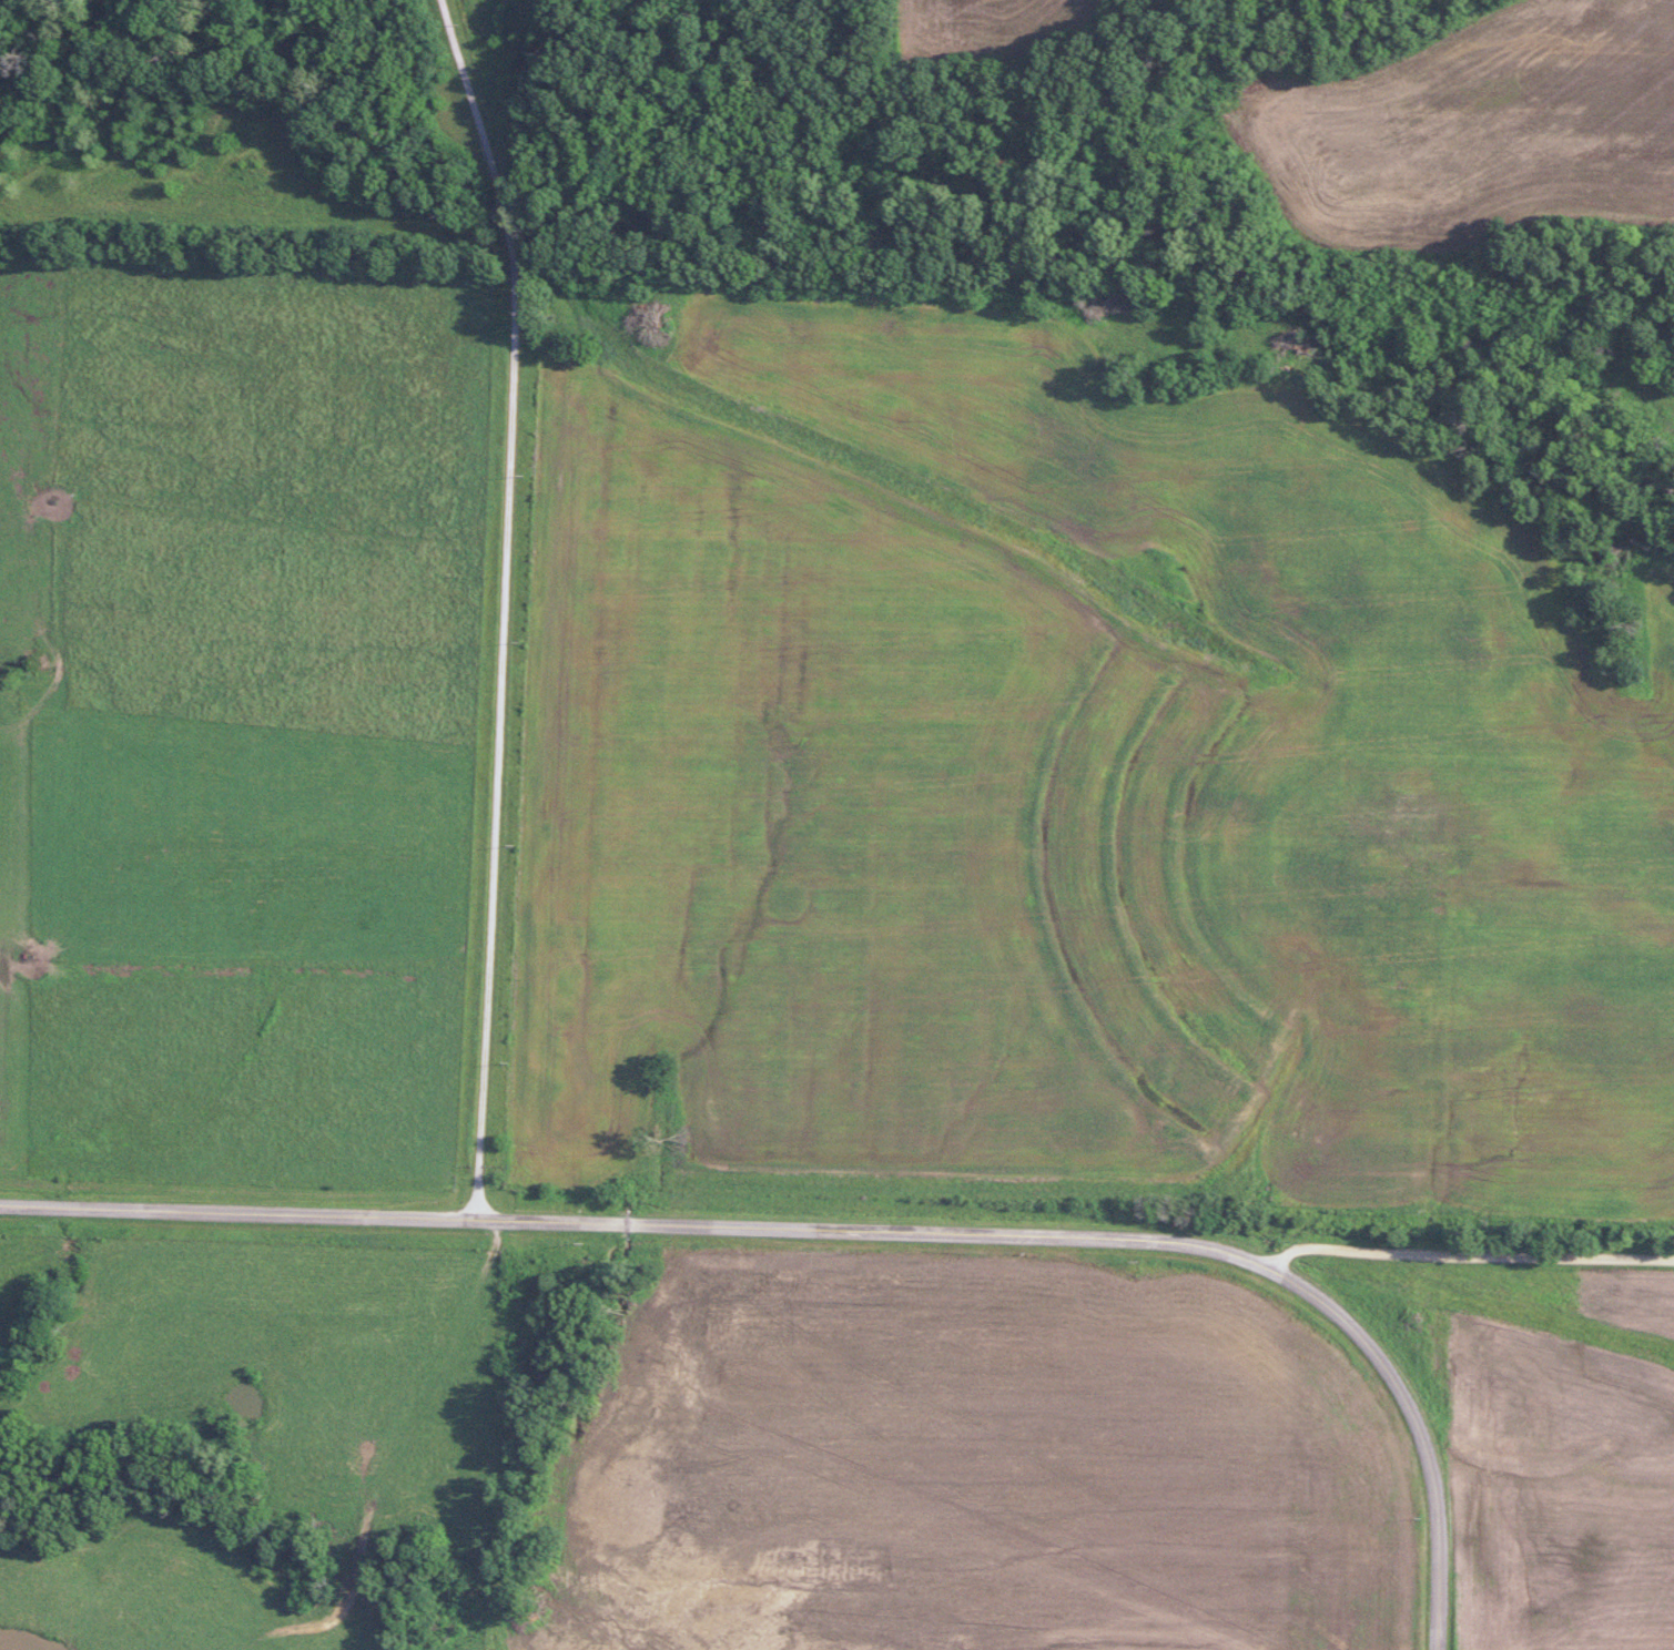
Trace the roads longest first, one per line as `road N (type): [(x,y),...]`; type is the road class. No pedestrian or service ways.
road 1 (tertiary): [(1437,1649),(1437,1507),(1400,1385),(1336,1311),(1295,1281),(1215,1246),(0,1206)]
road 2 (residential): [(1270,1270),(1299,1249),(1316,1247),(1673,1261)]

